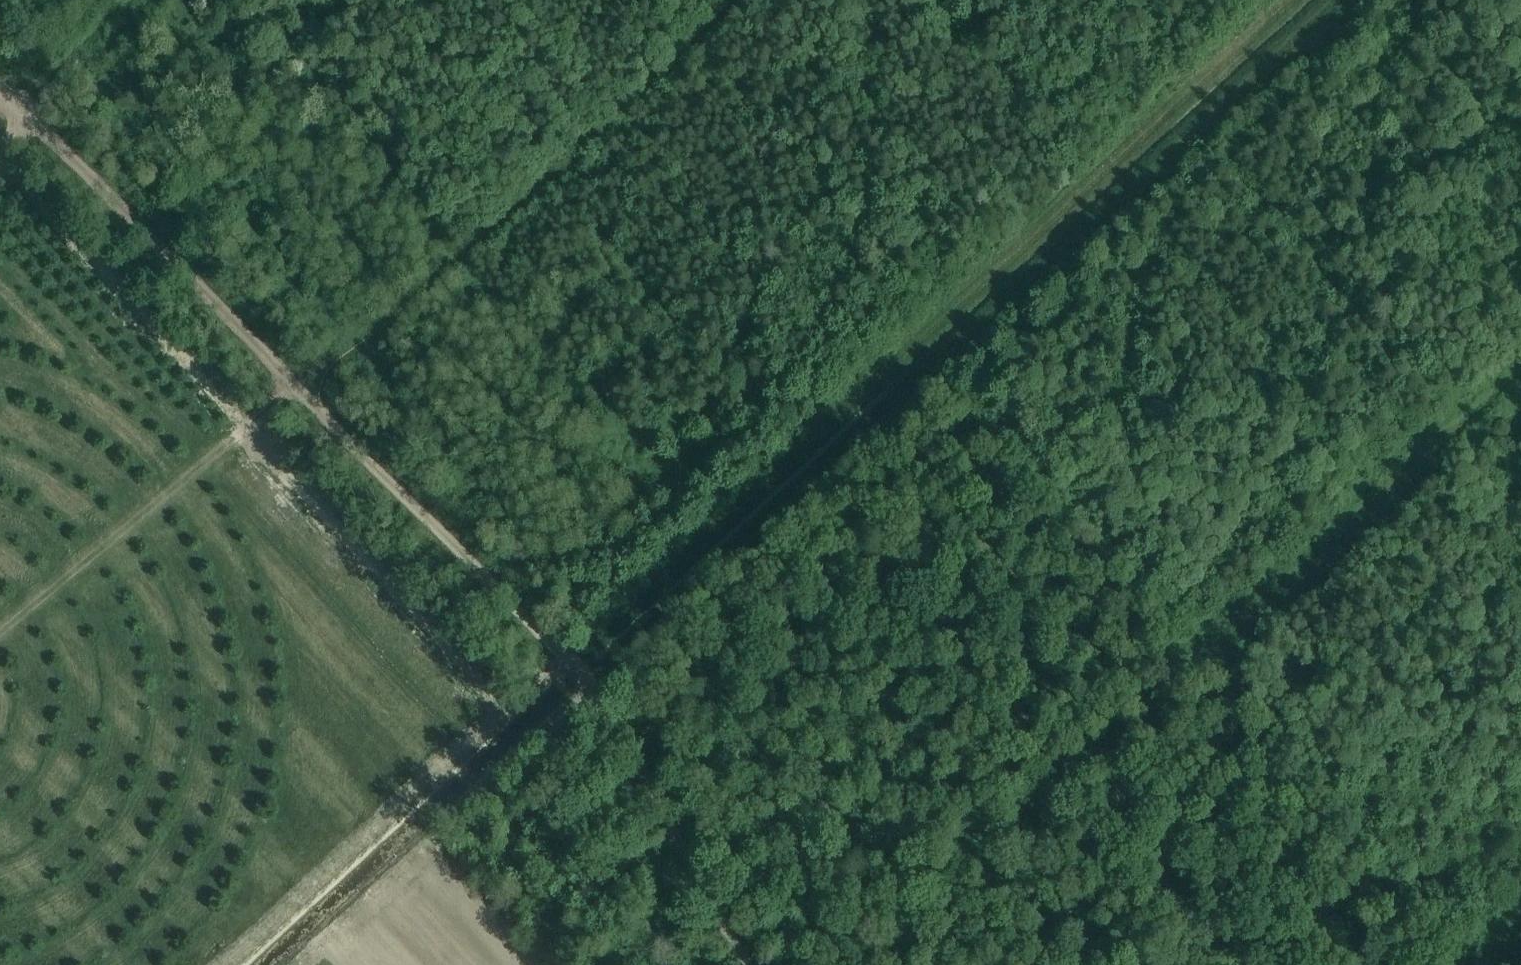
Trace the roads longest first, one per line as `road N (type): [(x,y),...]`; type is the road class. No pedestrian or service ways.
road 1 (track): [(302,387),(576,669),(747,964)]
road 2 (track): [(302,387),(447,269),(743,0)]
road 3 (track): [(302,387),(163,232),(0,81)]

